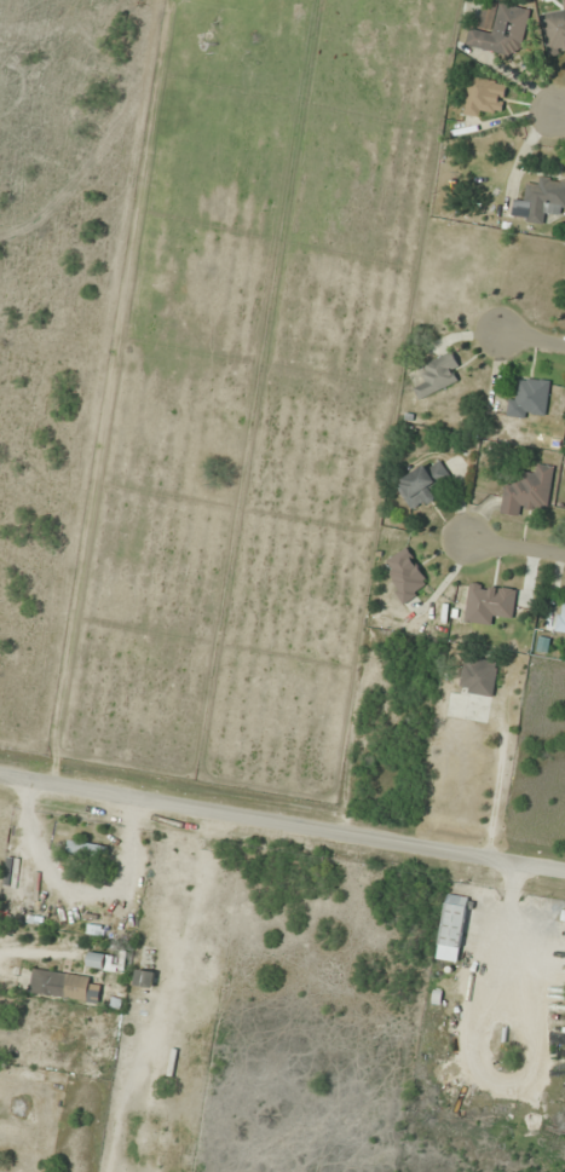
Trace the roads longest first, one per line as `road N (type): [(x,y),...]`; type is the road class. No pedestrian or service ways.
road 1 (tertiary): [(564,871),(0,774)]

